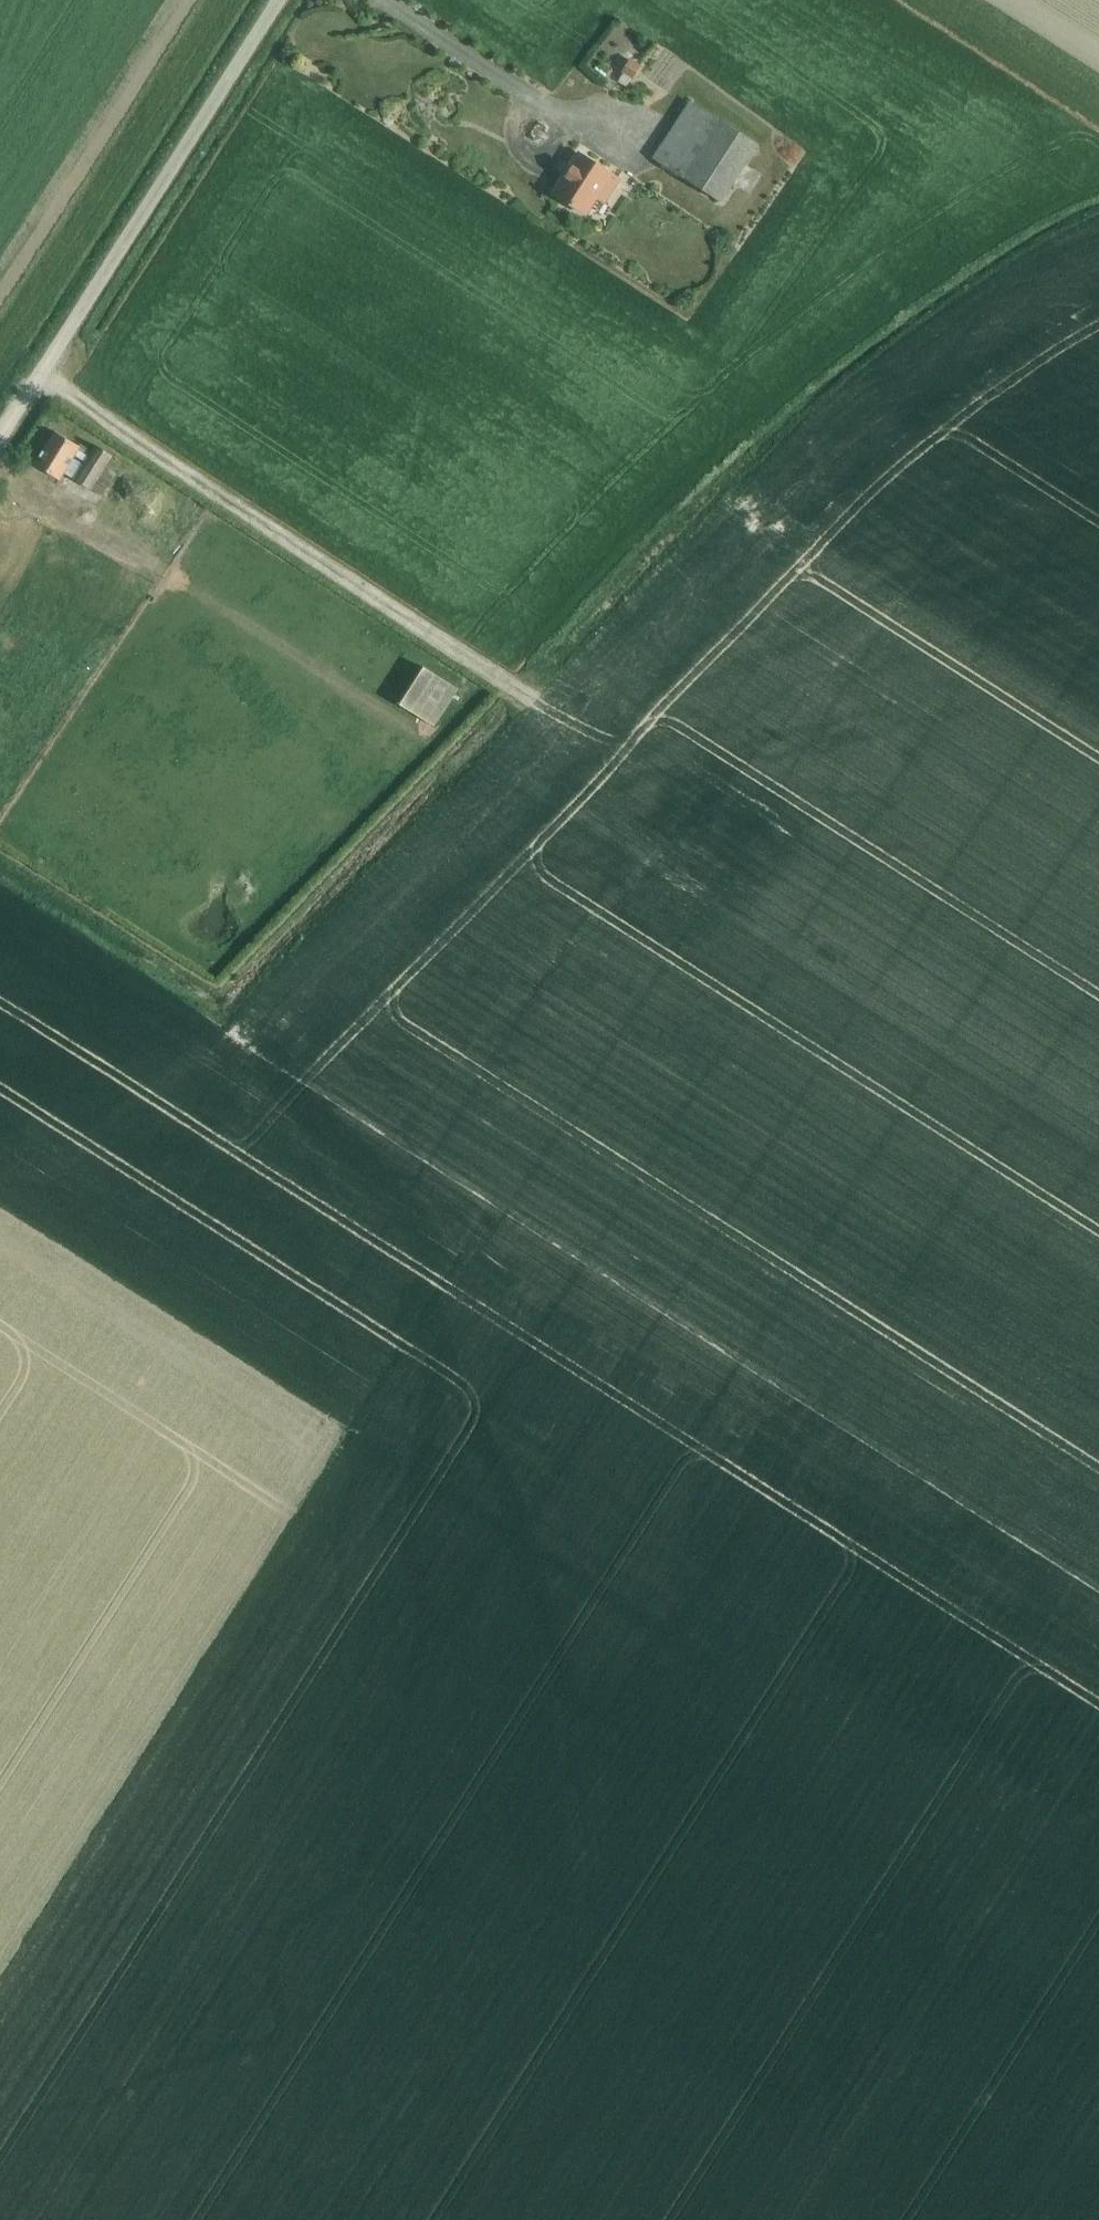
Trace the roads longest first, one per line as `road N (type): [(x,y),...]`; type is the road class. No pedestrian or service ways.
road 1 (unclassified): [(0,437),(279,0)]

